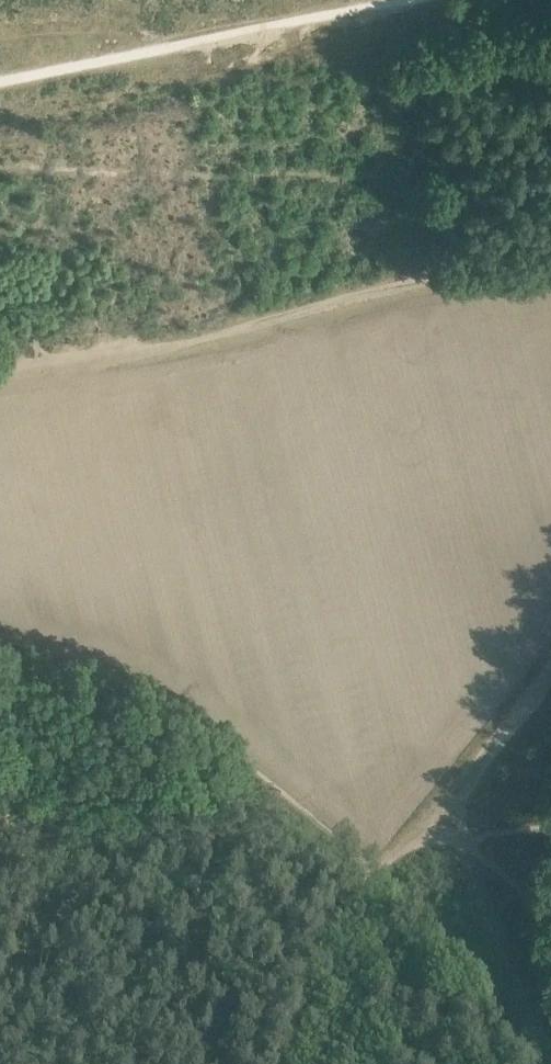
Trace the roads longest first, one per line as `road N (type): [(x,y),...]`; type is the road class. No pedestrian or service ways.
road 1 (track): [(0,365),(550,241)]
road 2 (track): [(0,757),(112,784),(148,782),(216,748),(321,808),(396,869)]
road 3 (track): [(396,869),(463,832),(456,810),(550,703)]
road 4 (track): [(396,869),(312,962),(290,1002),(282,1063)]
road 5 (track): [(0,662),(216,748)]

